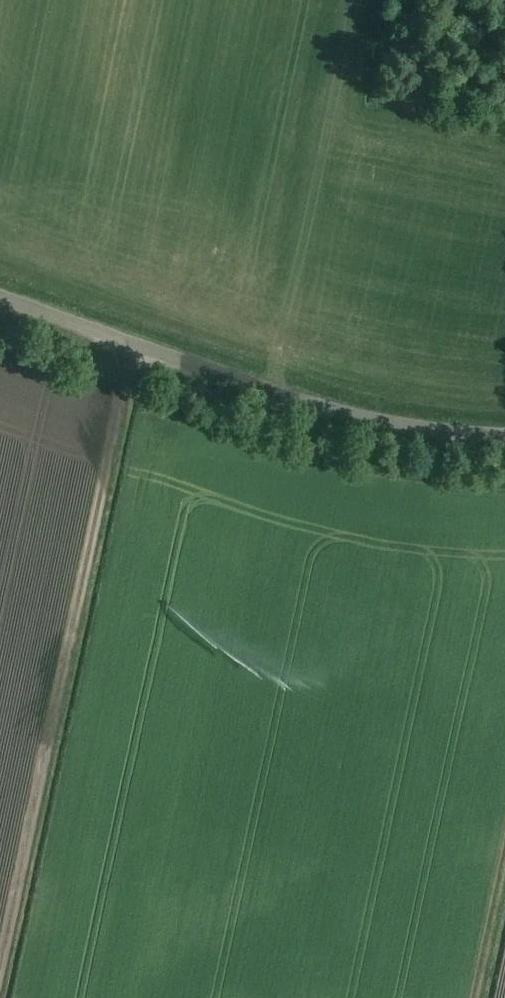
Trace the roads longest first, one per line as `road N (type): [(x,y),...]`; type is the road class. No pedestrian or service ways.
road 1 (track): [(0,997),(138,344)]
road 2 (unclassified): [(504,435),(317,408),(0,296)]
road 3 (track): [(504,829),(470,997)]

